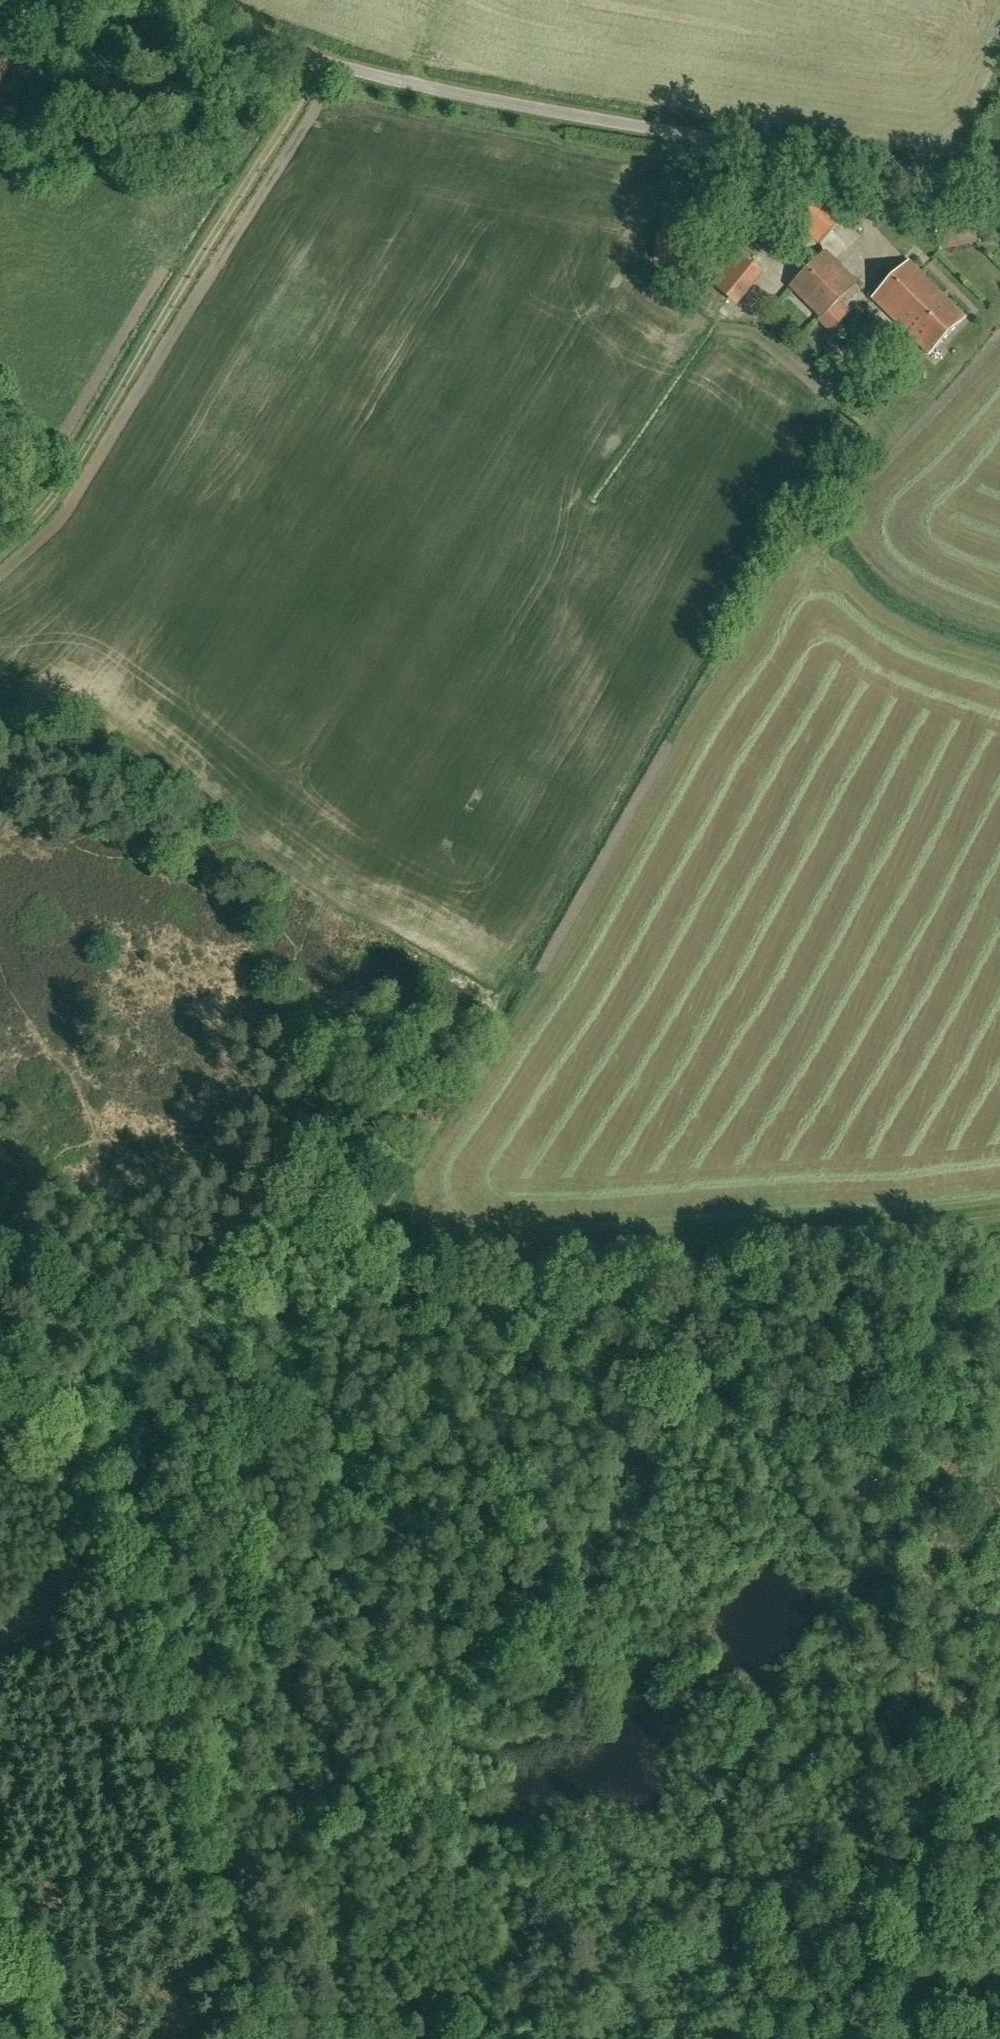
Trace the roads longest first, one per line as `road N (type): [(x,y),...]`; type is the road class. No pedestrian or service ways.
road 1 (unclassified): [(999,178),(955,161),(583,108),(307,51),(169,0)]
road 2 (track): [(334,56),(115,414),(50,505),(0,551)]

